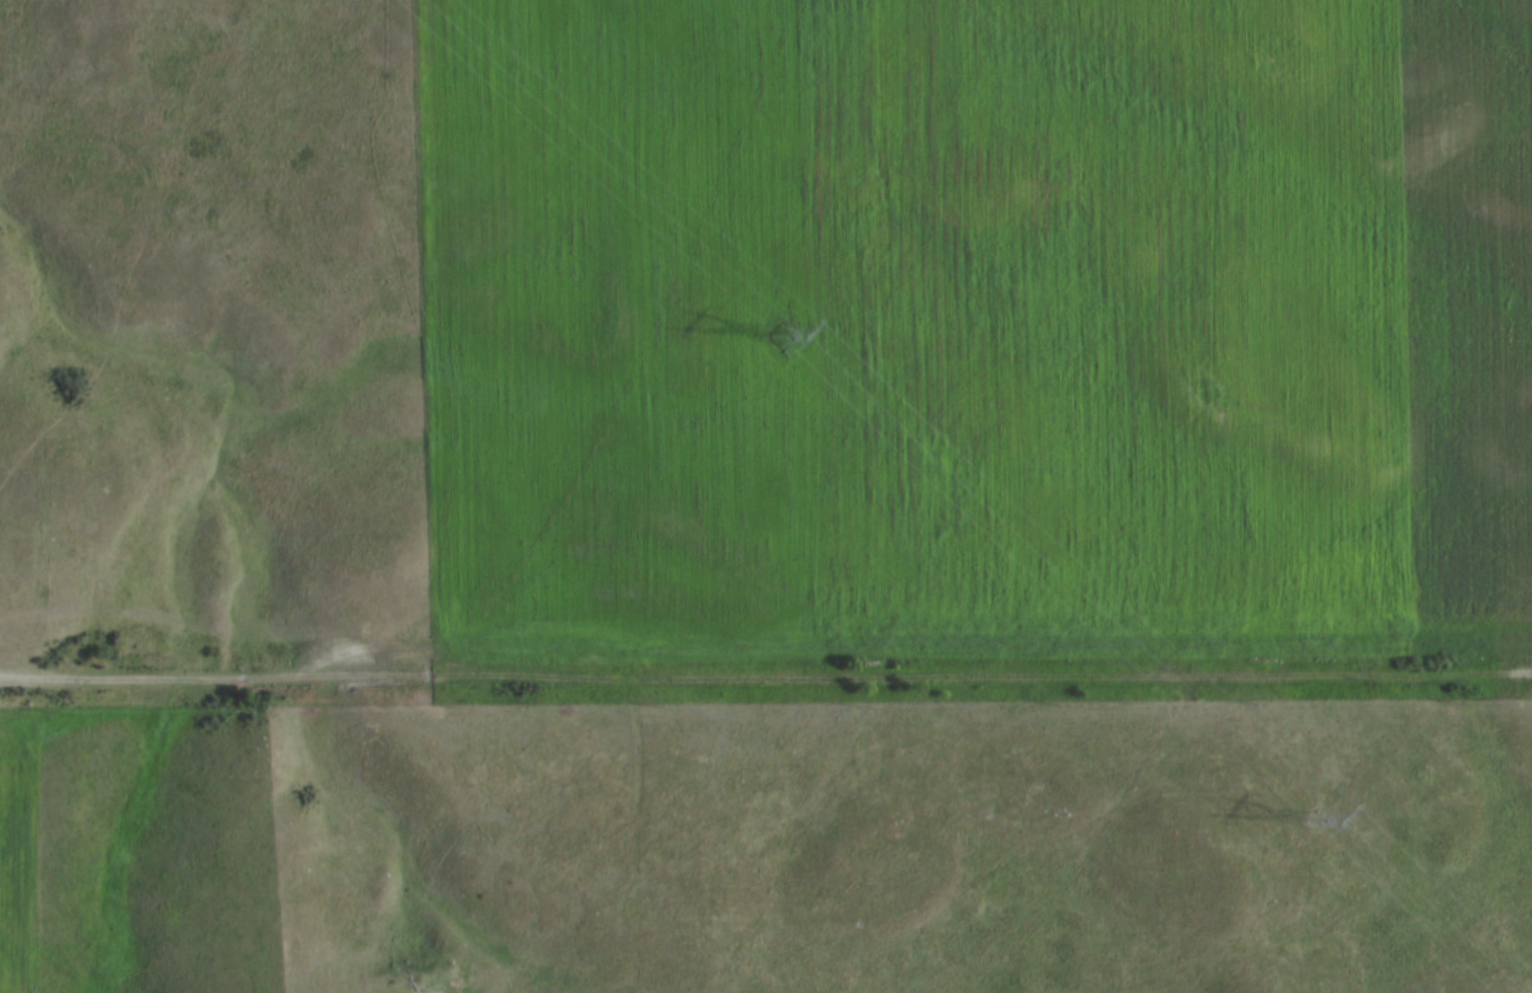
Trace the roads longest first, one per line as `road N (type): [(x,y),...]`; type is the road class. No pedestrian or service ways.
road 1 (track): [(0,674),(1531,673)]

